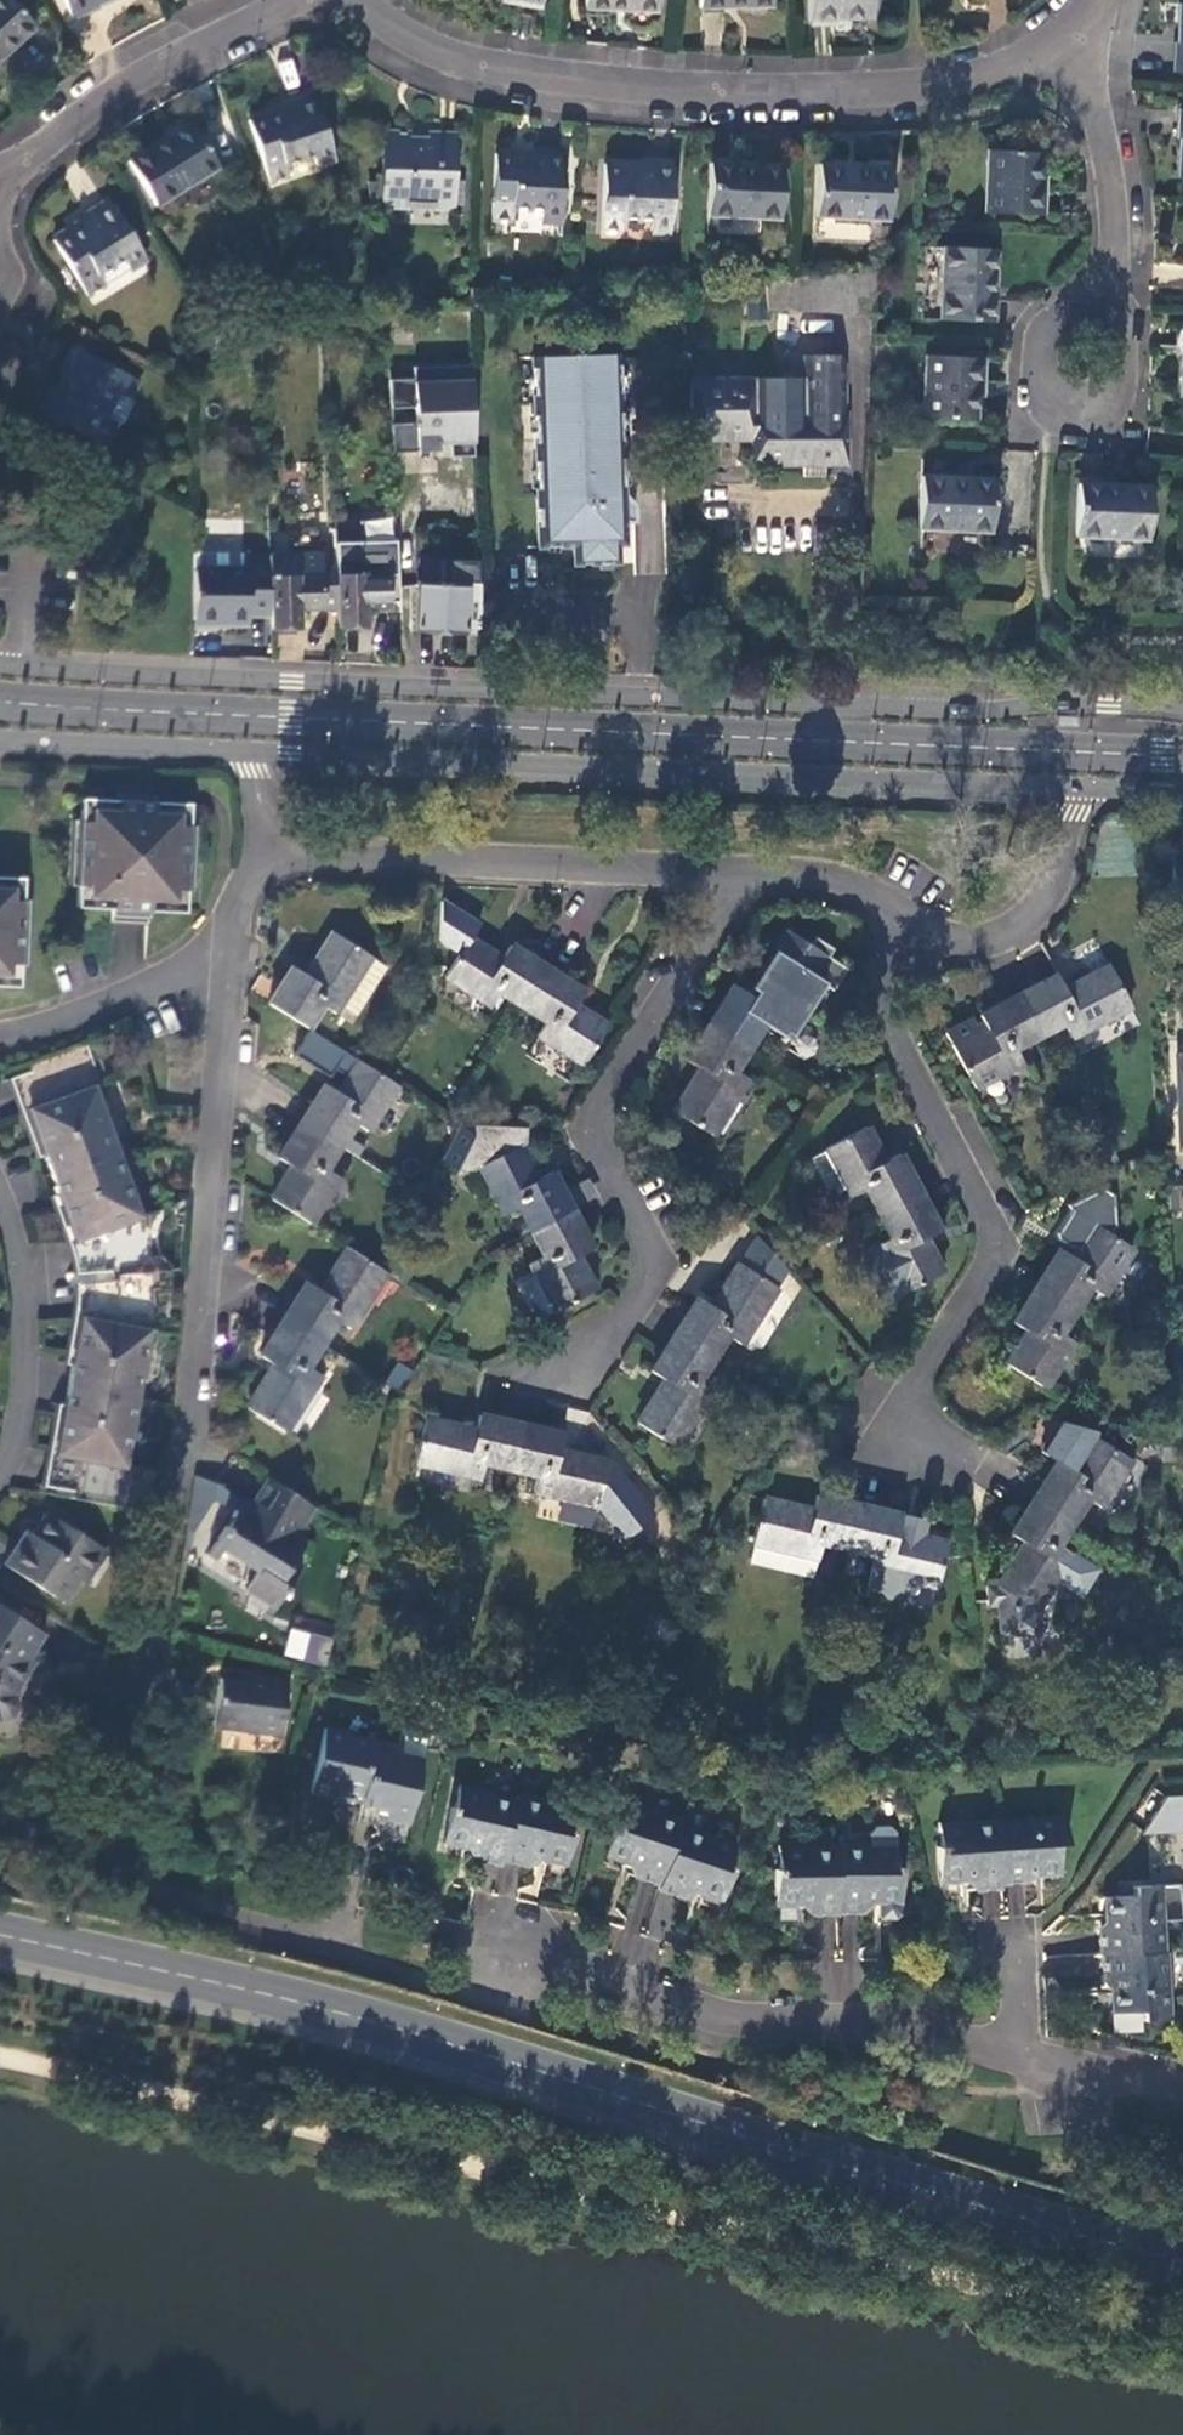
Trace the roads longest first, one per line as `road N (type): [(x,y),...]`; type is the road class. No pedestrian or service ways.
road 1 (primary): [(0,1935),(340,2013),(1182,2261)]
road 2 (unclassified): [(231,954),(187,1442),(124,1787),(124,1849),(150,1891),(182,1906),(392,1972)]
road 3 (secondary): [(1182,715),(1110,704),(986,711),(0,664)]
road 4 (secondary): [(240,751),(1091,790)]
road 5 (residential): [(353,0),(397,33),(494,69),(700,91),(914,92),(1011,63),(1066,26)]
road 6 (residential): [(749,873),(592,1128),(656,1257),(631,1311),(572,1361)]
road 7 (residential): [(915,924),(892,1029),(998,1243),(930,1362),(908,1435)]
road 8 (residential): [(1019,2059),(900,2023),(733,2022),(502,1947)]
road 9 (unclassified): [(274,859),(749,873)]
road 10 (residential): [(1066,26),(1093,101),(1113,215),(1110,285),(1080,353)]
road 11 (residential): [(268,0),(88,110),(0,188)]
road 12 (residential): [(0,1199),(21,1259),(23,1396),(0,1474)]
road 13 (unclassified): [(915,924),(963,941),(1007,934),(1042,903),(1091,790)]
road 14 (unclassified): [(0,1042),(231,954)]
road 15 (secondary): [(0,737),(240,751)]
road 16 (unclassified): [(749,873),(846,881),(915,924)]
road 17 (residential): [(1182,2092),(1019,2059)]

